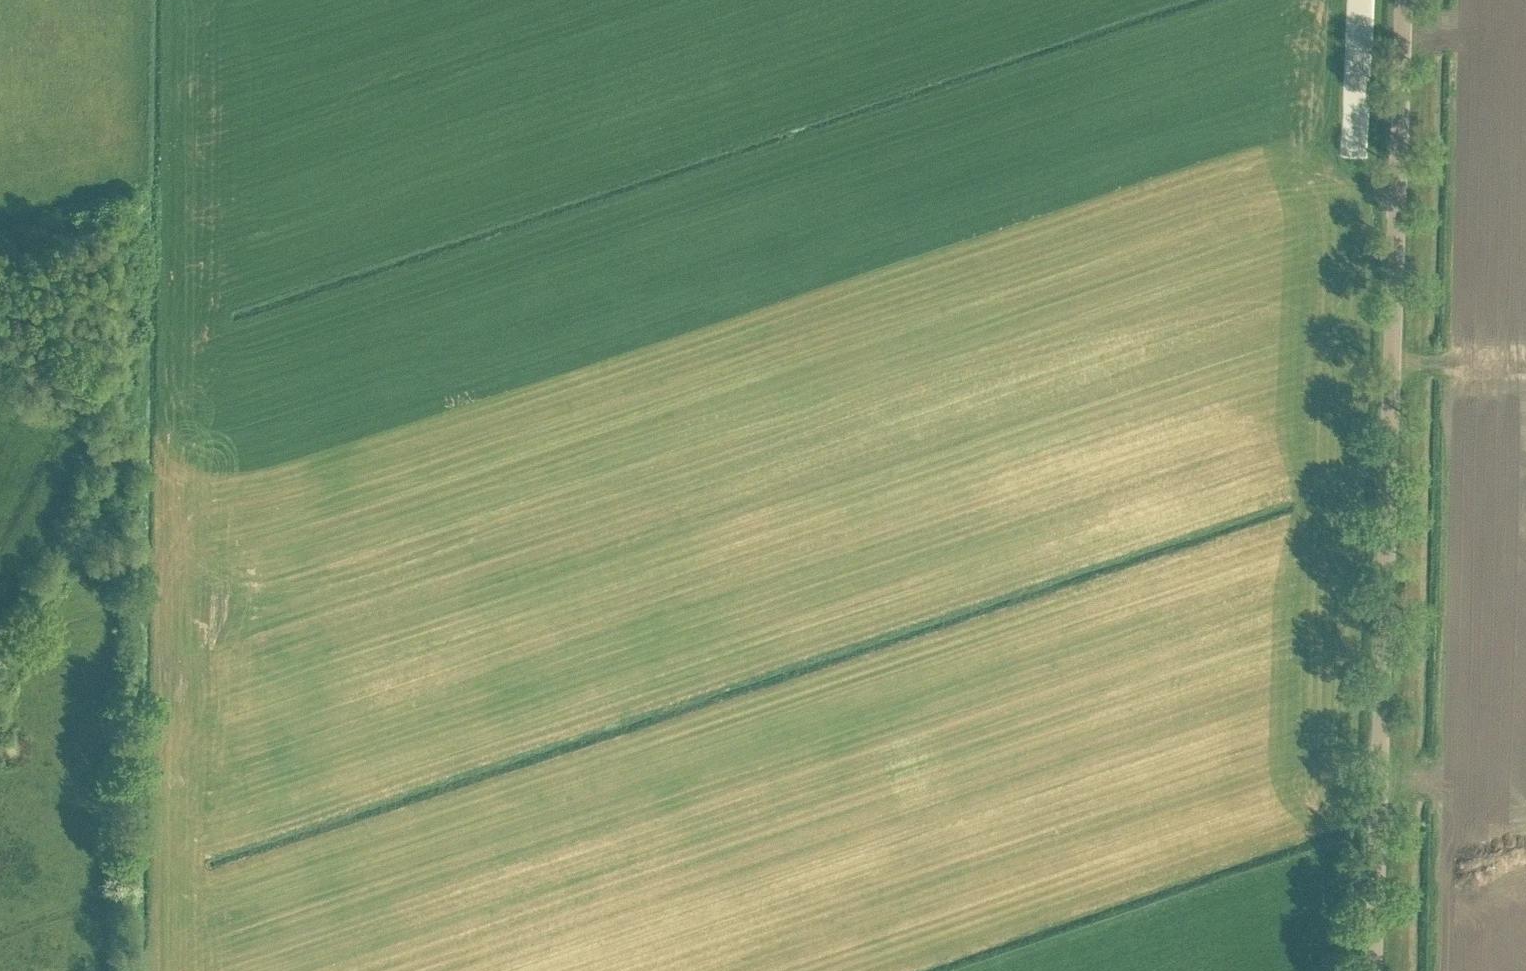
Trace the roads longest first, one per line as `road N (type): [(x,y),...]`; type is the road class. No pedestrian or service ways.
road 1 (tertiary): [(1372,970),(1401,0)]

